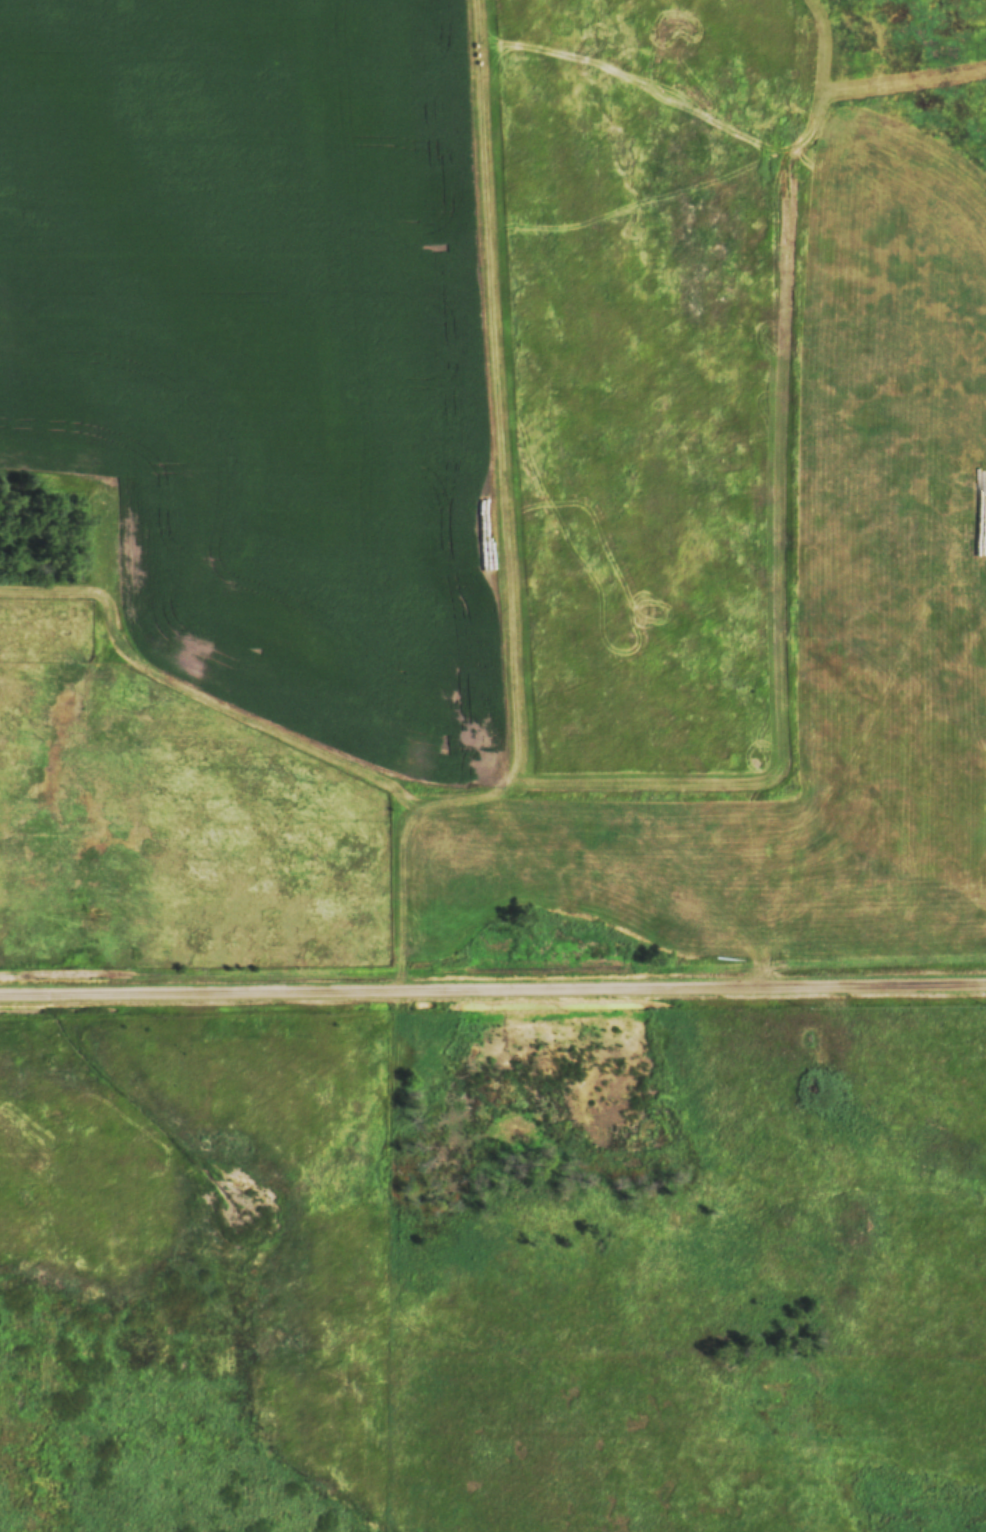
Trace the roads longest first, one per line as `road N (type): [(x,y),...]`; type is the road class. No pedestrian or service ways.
road 1 (residential): [(0,989),(985,978)]

